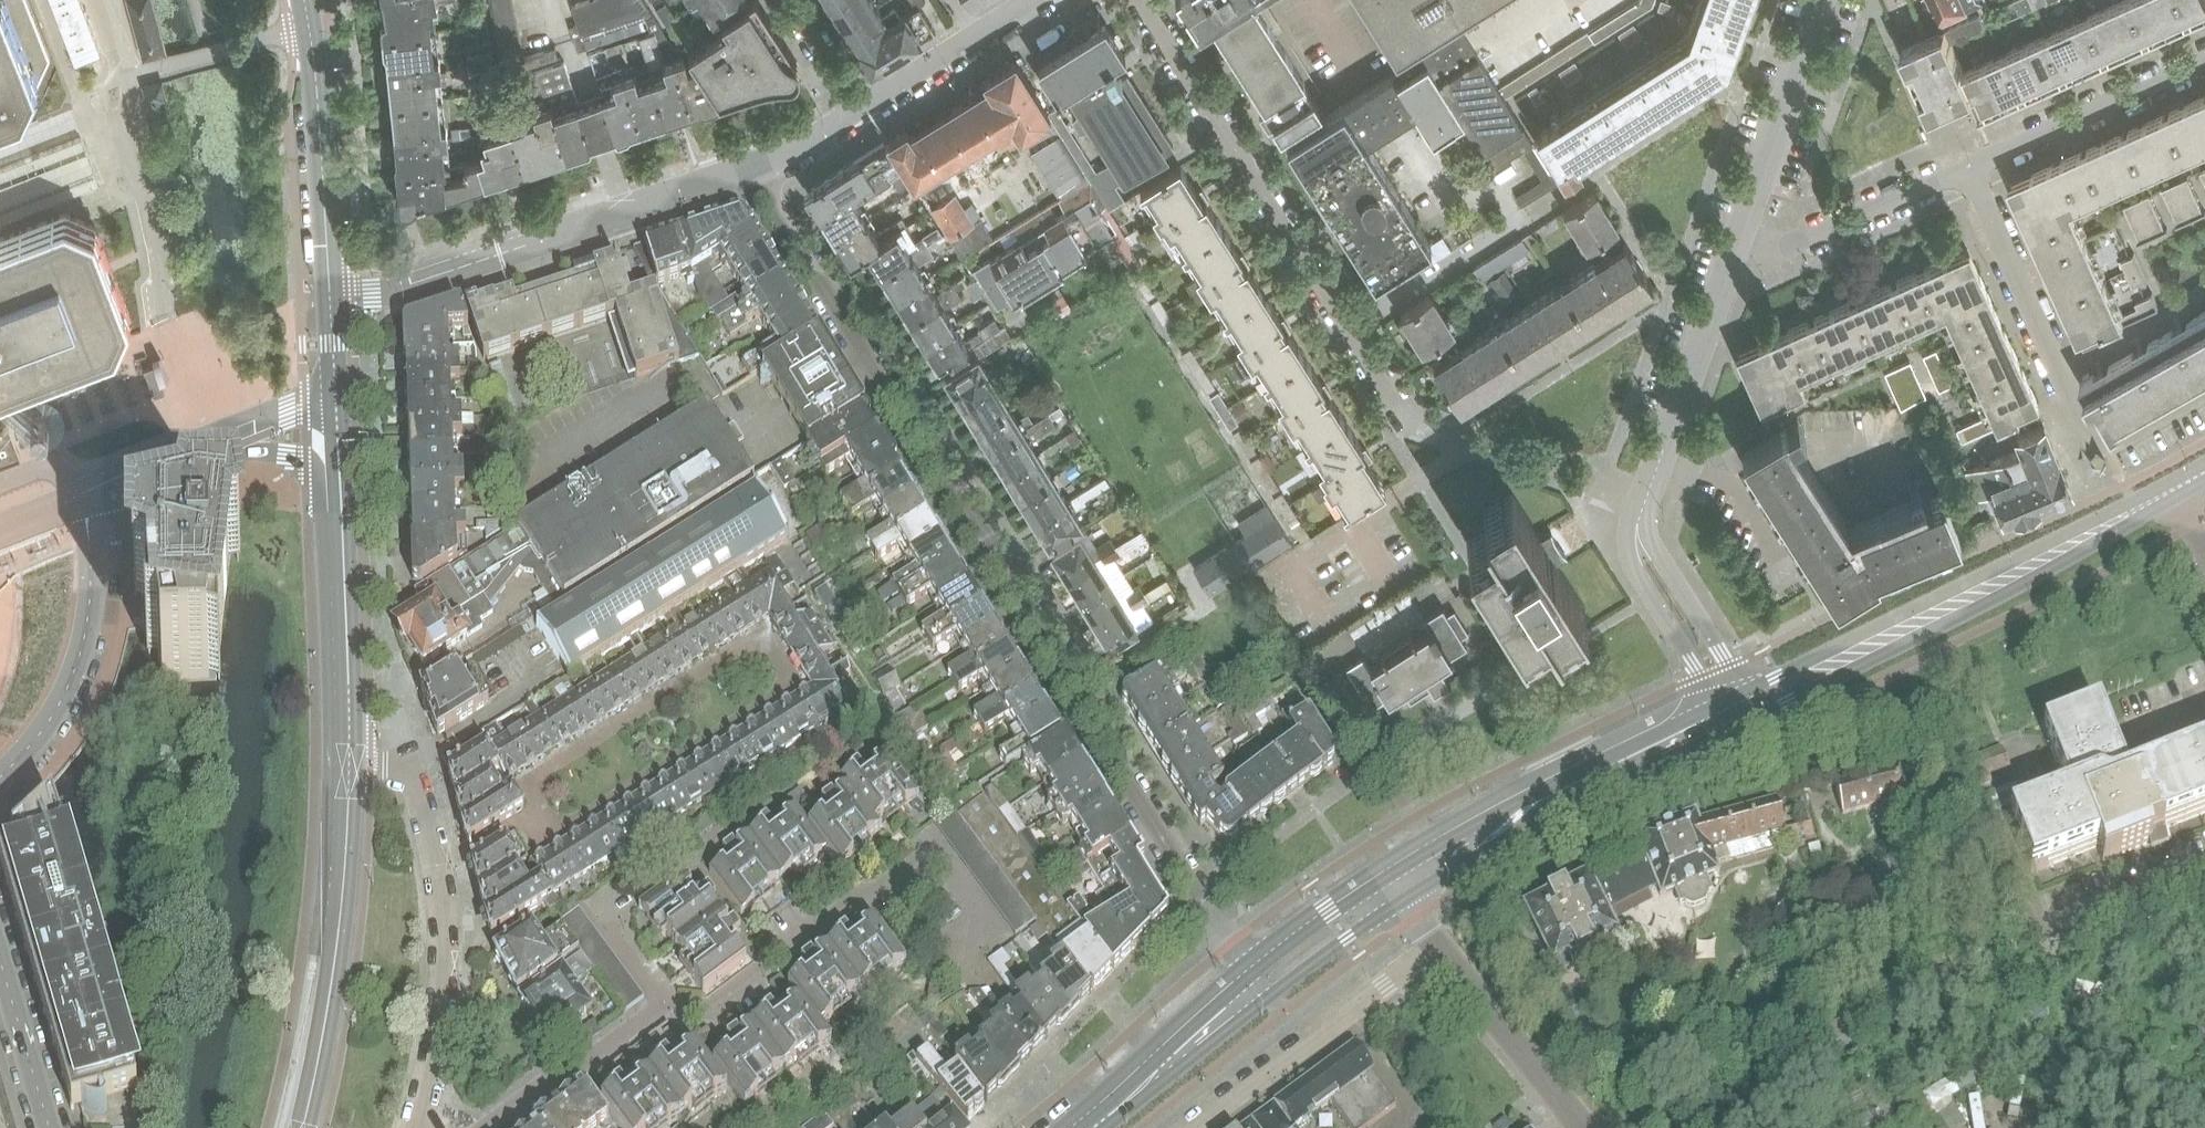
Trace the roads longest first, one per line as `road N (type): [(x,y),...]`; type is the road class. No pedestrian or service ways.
road 1 (residential): [(1253,973),(1094,728),(1083,694),(921,431),(898,412),(749,170)]
road 2 (residential): [(1641,513),(1422,438),(1135,0)]
road 3 (secondary): [(1735,710),(2204,475)]
road 4 (residential): [(664,998),(695,1006),(715,1000),(927,851),(976,918),(972,957),(990,982)]
road 5 (tertiary): [(0,775),(58,704),(83,645),(93,581),(82,490),(221,434)]
road 6 (residential): [(329,299),(410,285),(749,170)]
road 7 (residential): [(413,1127),(436,1047),(444,973),(436,859),(421,794),(400,767),(349,760)]
road 8 (secondary): [(1735,710),(1592,764),(1391,872)]
road 9 (secondary): [(1405,898),(1735,710)]
road 10 (secondary): [(301,1127),(335,956),(349,760)]
road 11 (residential): [(2108,448),(2089,439),(1966,169)]
road 12 (residential): [(1439,952),(1191,1127)]
road 13 (secondary): [(329,299),(304,0)]
road 14 (tertiary): [(1641,513),(1737,242)]
road 15 (residential): [(1966,169),(2204,61)]
road 16 (tertiary): [(1737,242),(1821,0)]
road 17 (secondary): [(349,760),(341,508)]
road 18 (residential): [(1737,242),(1784,247),(1966,169)]
road 19 (secondary): [(1253,973),(1079,1127)]
road 20 (residential): [(1579,1127),(1439,952)]
road 21 (tertiary): [(1735,710),(1649,567),(1641,513)]
road 22 (residential): [(861,114),(1045,0)]
road 23 (residential): [(491,1127),(664,998)]
road 24 (secondary): [(1112,1127),(1268,994)]
road 25 (tertiary): [(50,1127),(0,959)]
road 26 (secondary): [(1391,872),(1253,973)]
road 27 (secondary): [(1268,994),(1405,898)]
road 28 (secondary): [(221,434),(303,459),(328,481),(341,508)]
road 29 (residential): [(787,0),(861,114)]
road 30 (residential): [(749,170),(861,114)]

